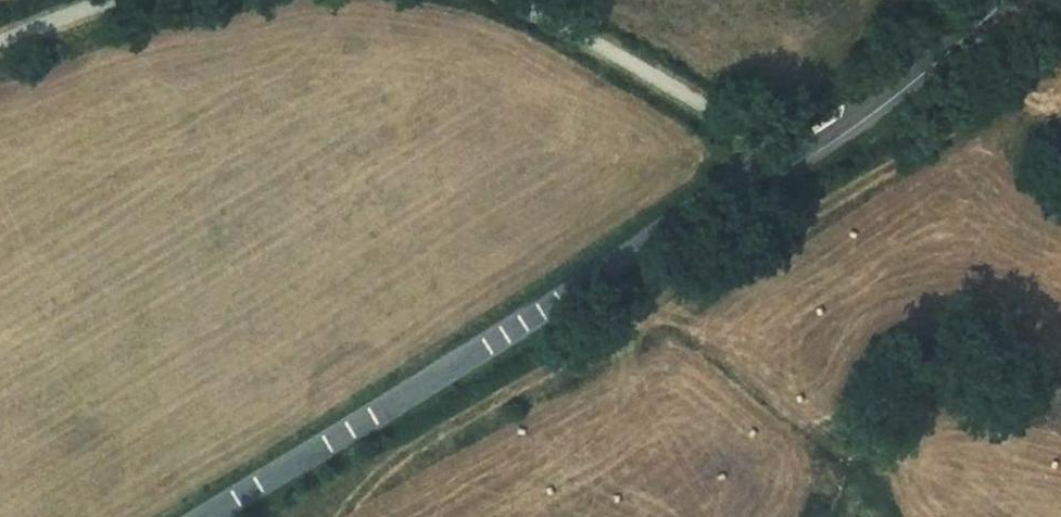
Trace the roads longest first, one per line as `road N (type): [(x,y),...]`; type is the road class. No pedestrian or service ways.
road 1 (unclassified): [(200,516),(692,222),(942,48),(995,0)]
road 2 (track): [(782,158),(510,0)]

